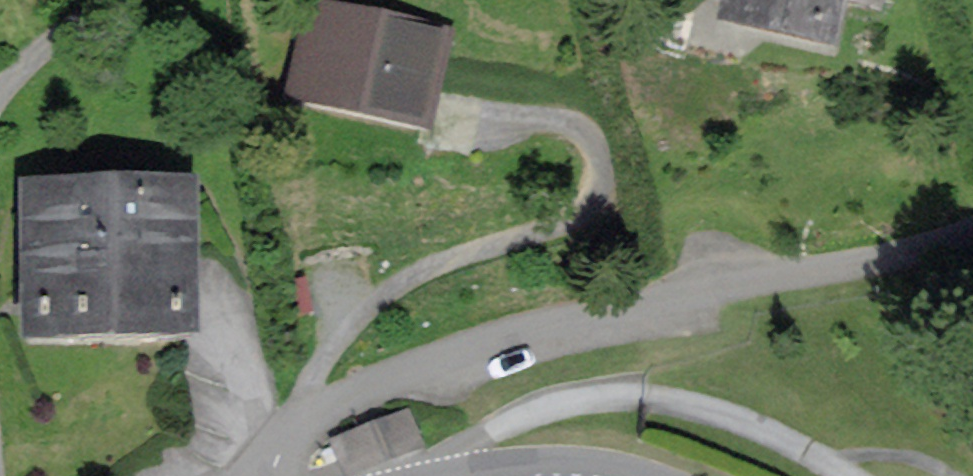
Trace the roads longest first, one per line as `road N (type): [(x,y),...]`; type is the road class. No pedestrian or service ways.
road 1 (residential): [(270,475),(278,446),(307,413),(524,341),(972,231)]
road 2 (residential): [(0,91),(5,78),(124,0)]

